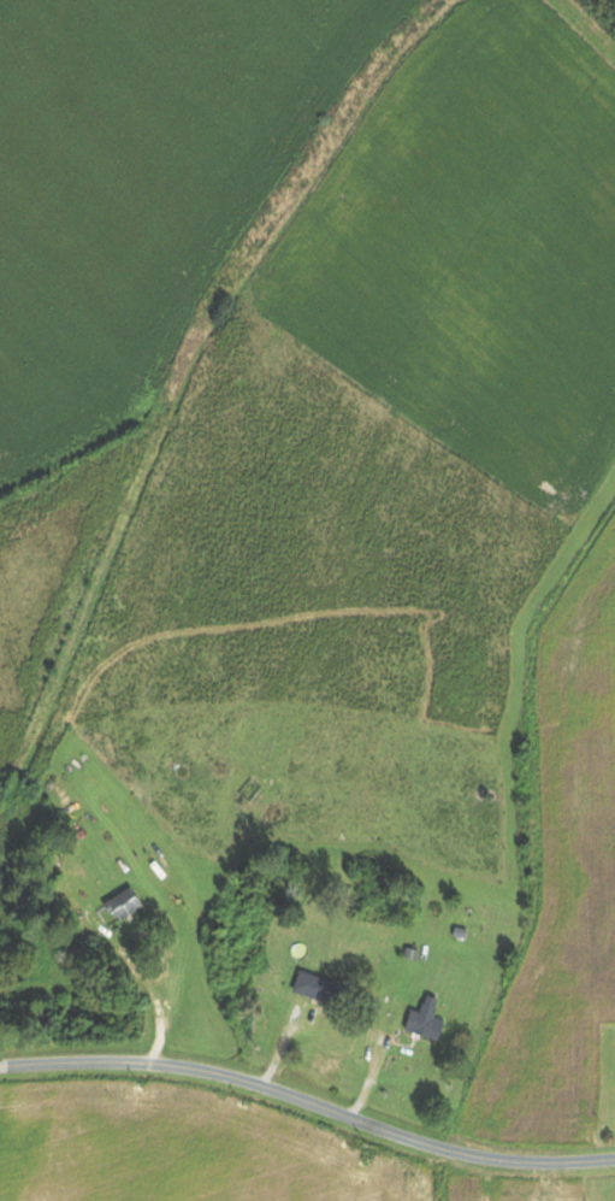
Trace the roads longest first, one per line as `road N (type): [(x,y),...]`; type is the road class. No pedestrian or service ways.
road 1 (residential): [(614,1160),(484,1162),(167,1068),(0,1073)]

